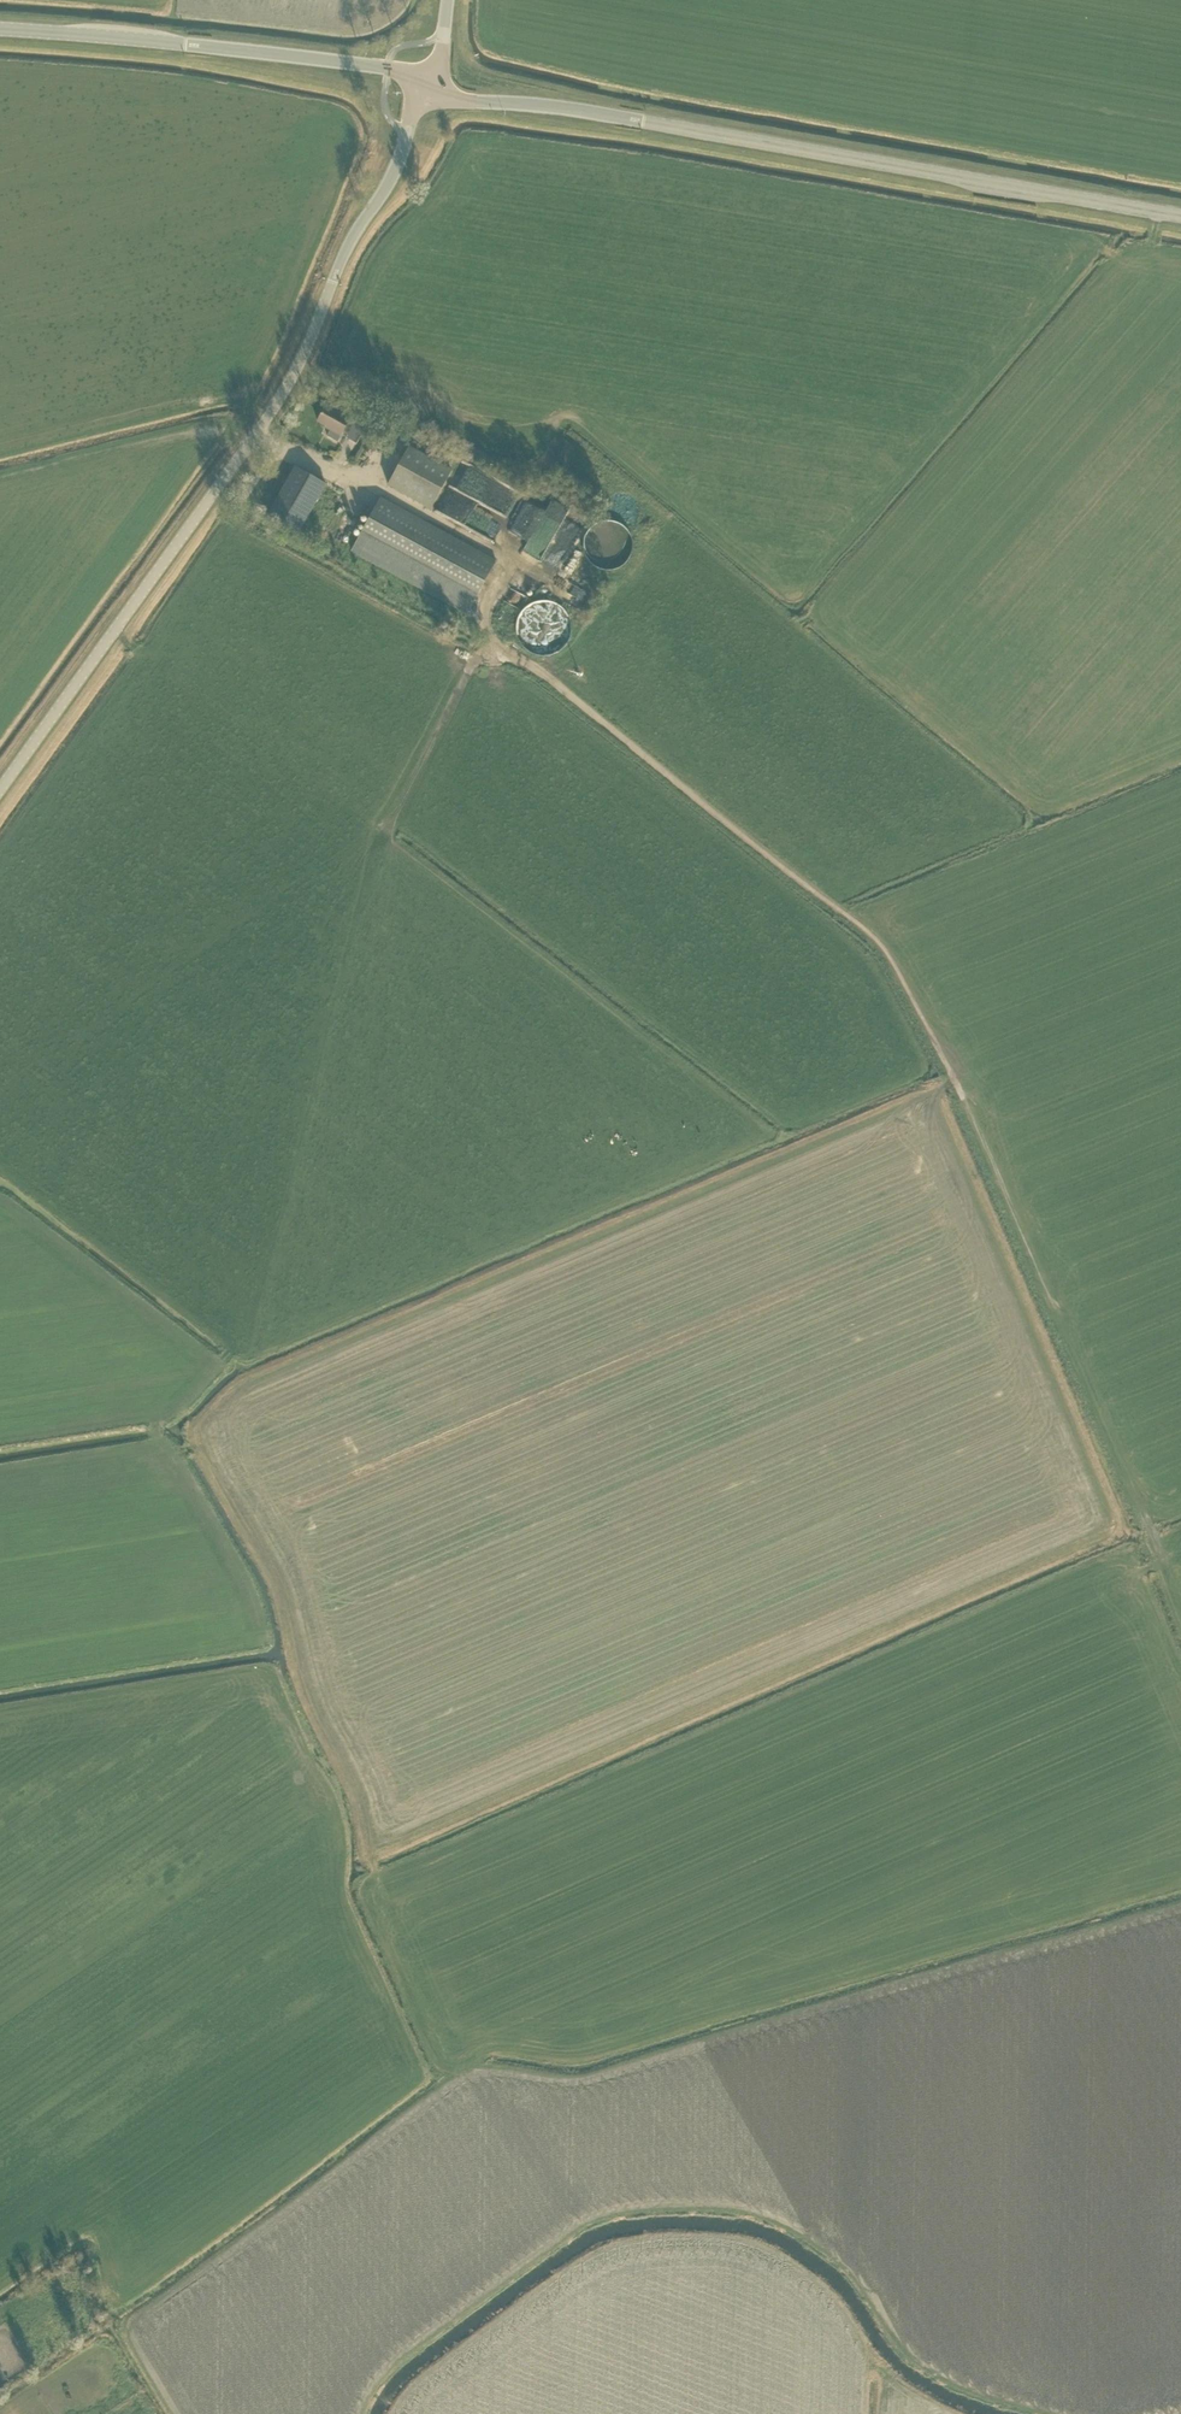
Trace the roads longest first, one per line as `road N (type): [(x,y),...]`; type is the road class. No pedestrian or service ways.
road 1 (tertiary): [(0,790),(269,416),(352,239),(396,168),(427,86)]
road 2 (primary): [(1180,217),(606,115),(464,100),(427,86)]
road 3 (primary): [(427,86),(388,68),(294,56),(0,31)]

